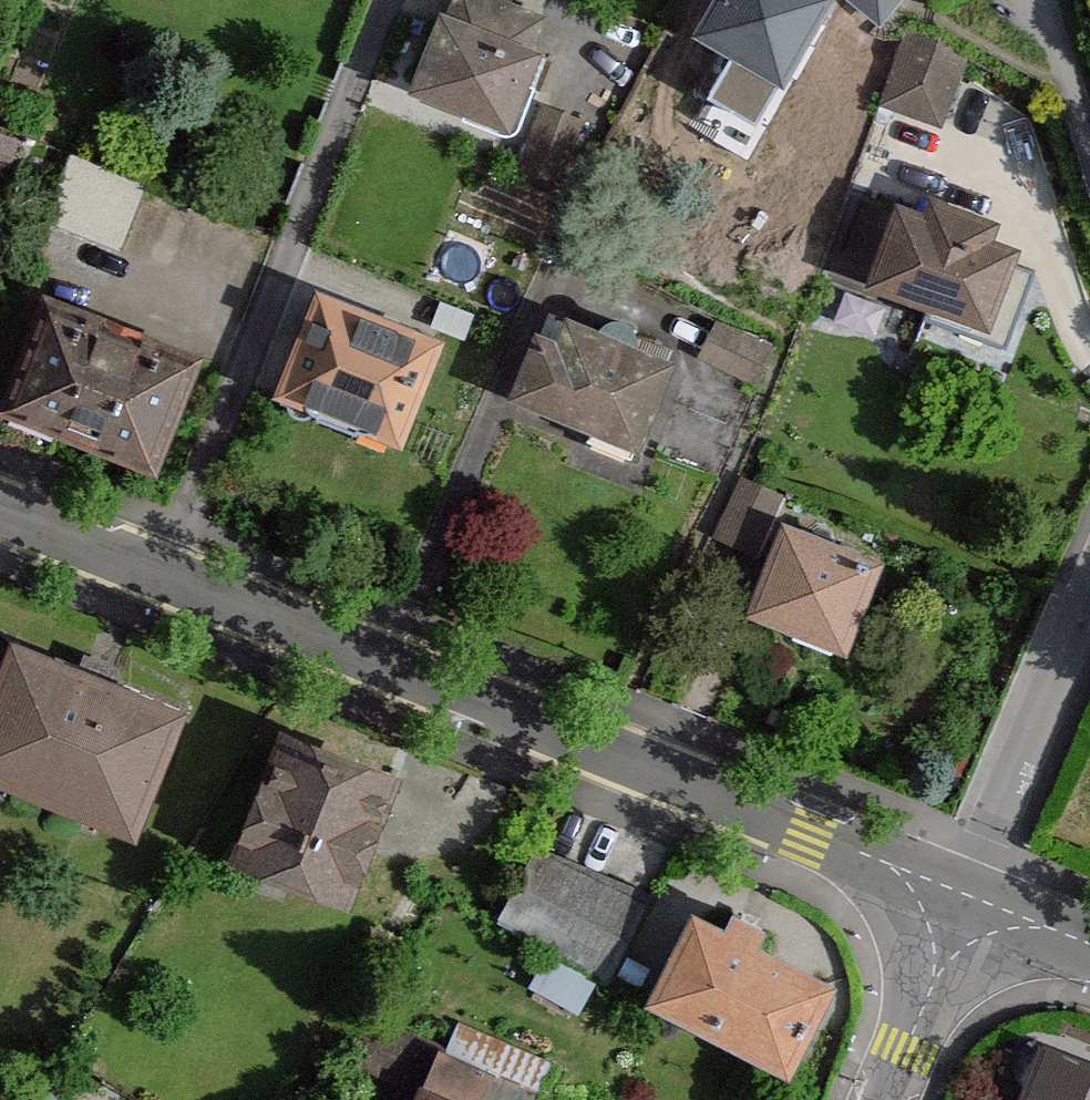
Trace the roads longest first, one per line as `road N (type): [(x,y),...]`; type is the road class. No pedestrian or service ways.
road 1 (tertiary): [(963,898),(0,513)]
road 2 (residential): [(1089,598),(963,898)]
road 3 (residential): [(881,1099),(963,898)]
road 4 (residential): [(1039,0),(1089,172)]
road 5 (tertiary): [(1089,950),(963,898)]

